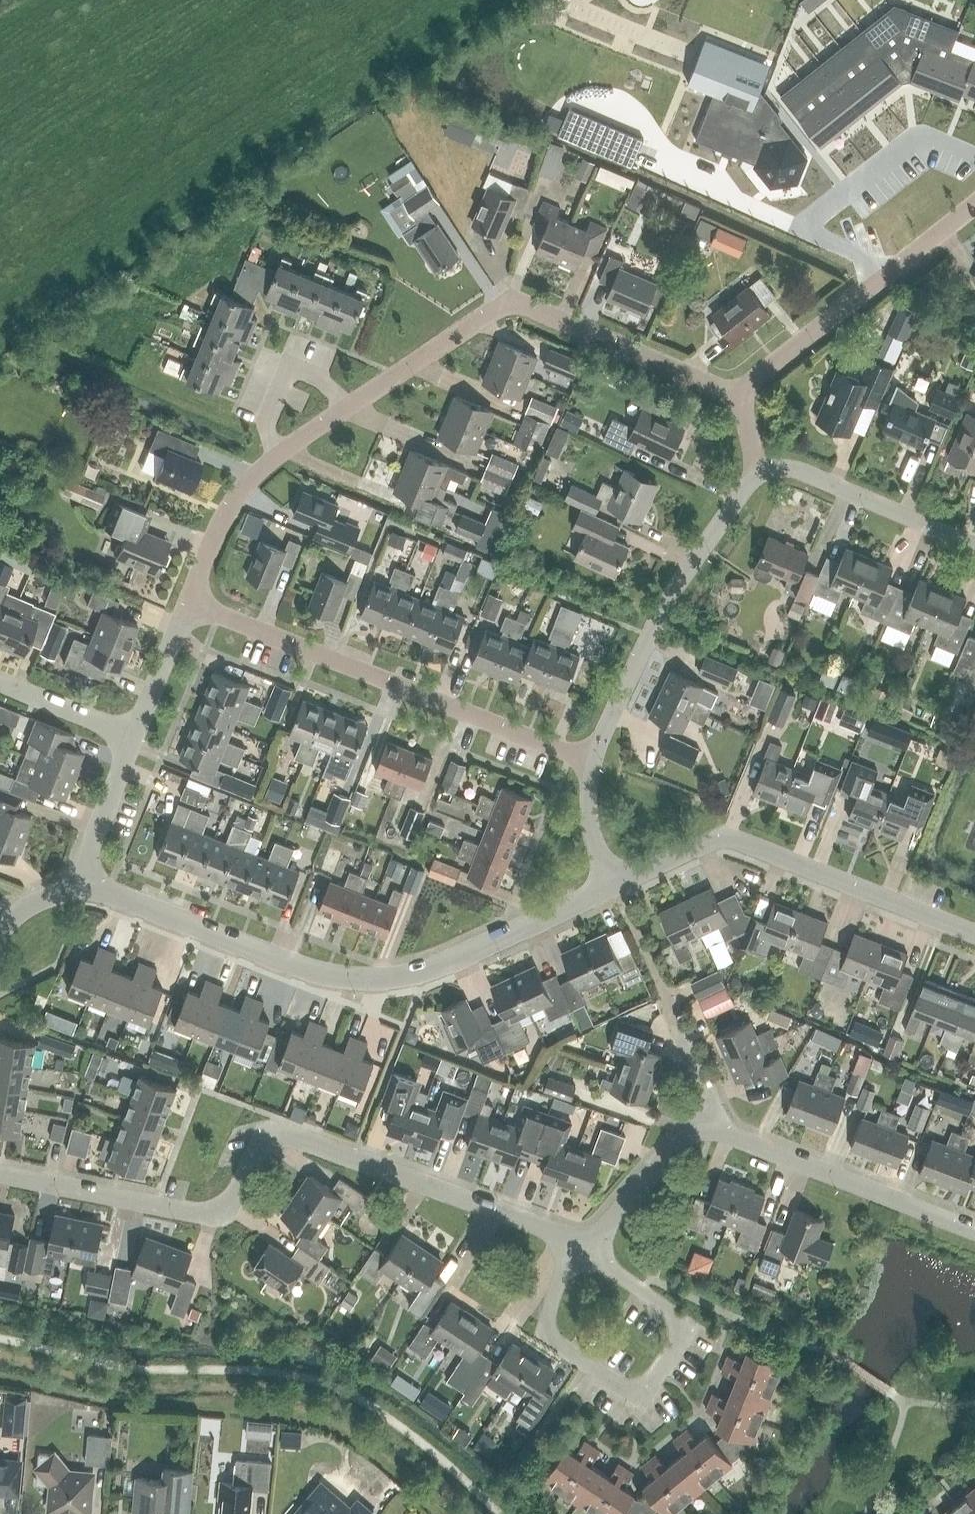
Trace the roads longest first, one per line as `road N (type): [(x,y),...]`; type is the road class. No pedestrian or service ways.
road 1 (residential): [(571,1239),(296,1138),(274,1137),(225,1211),(200,1215),(0,1174)]
road 2 (residential): [(83,882),(333,978),(358,979),(418,974),(614,887)]
road 3 (residential): [(345,410),(505,310),(533,308),(739,393)]
road 4 (residential): [(592,762),(188,603)]
road 5 (residential): [(593,1238),(610,1267),(676,1319),(681,1334),(644,1391),(587,1364),(547,1330),(571,1239)]
road 6 (residential): [(614,887),(725,836),(974,934)]
road 7 (residential): [(592,762),(685,573),(760,473)]
road 8 (residential): [(739,393),(974,207)]
road 9 (residential): [(974,1230),(729,1136),(714,1115)]
road 10 (residential): [(760,473),(804,471),(974,545)]
road 11 (residential): [(188,603),(217,523),(275,456)]
road 12 (residential): [(714,1115),(593,1238)]
road 13 (residential): [(345,410),(330,386),(289,370),(265,425),(275,456)]
road 14 (residential): [(83,882),(136,738)]
road 15 (residential): [(0,683),(136,738)]
road 16 (residential): [(136,738),(188,603)]
road 17 (residential): [(714,1115),(663,995)]
road 18 (residential): [(614,887),(591,836),(592,762)]

